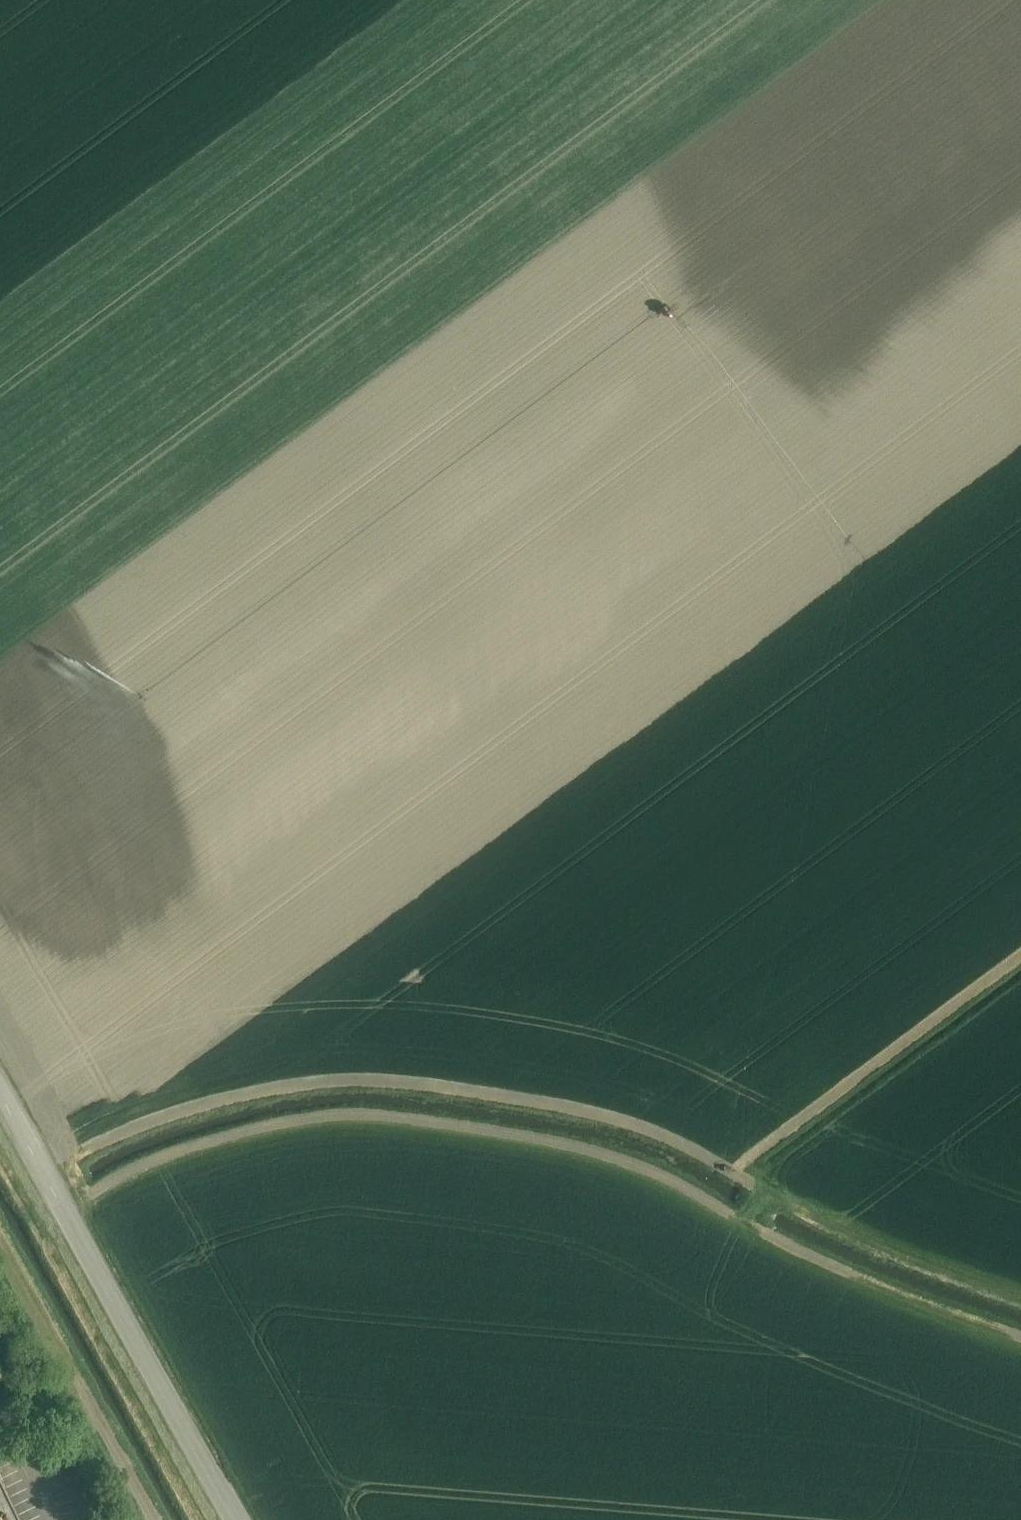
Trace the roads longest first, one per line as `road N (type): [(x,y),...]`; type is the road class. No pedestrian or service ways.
road 1 (tertiary): [(234,1519),(0,1093)]

